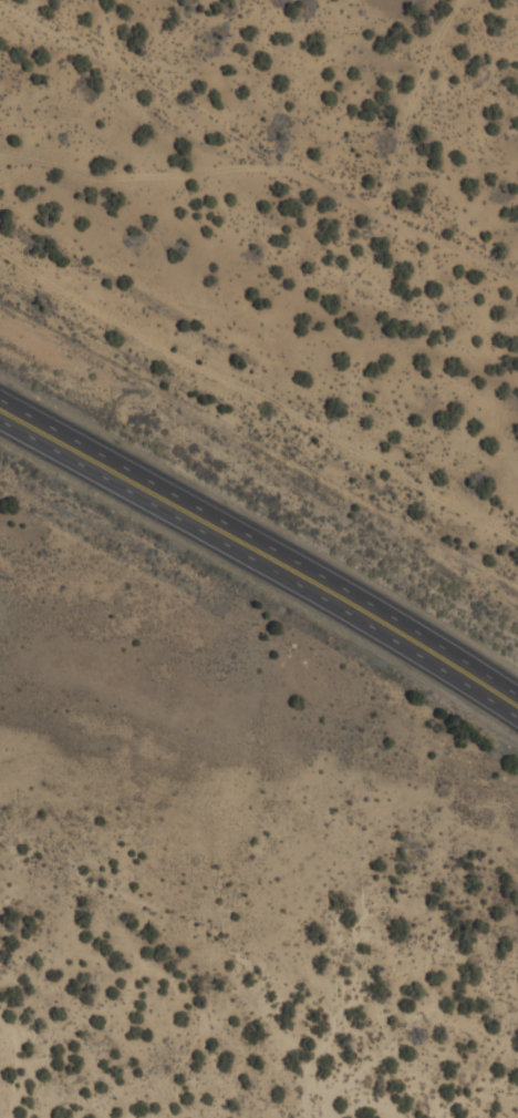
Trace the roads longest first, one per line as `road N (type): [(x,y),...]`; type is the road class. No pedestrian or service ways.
road 1 (trunk): [(0,420),(329,601),(517,719)]
road 2 (trunk): [(517,697),(380,607),(0,399)]

